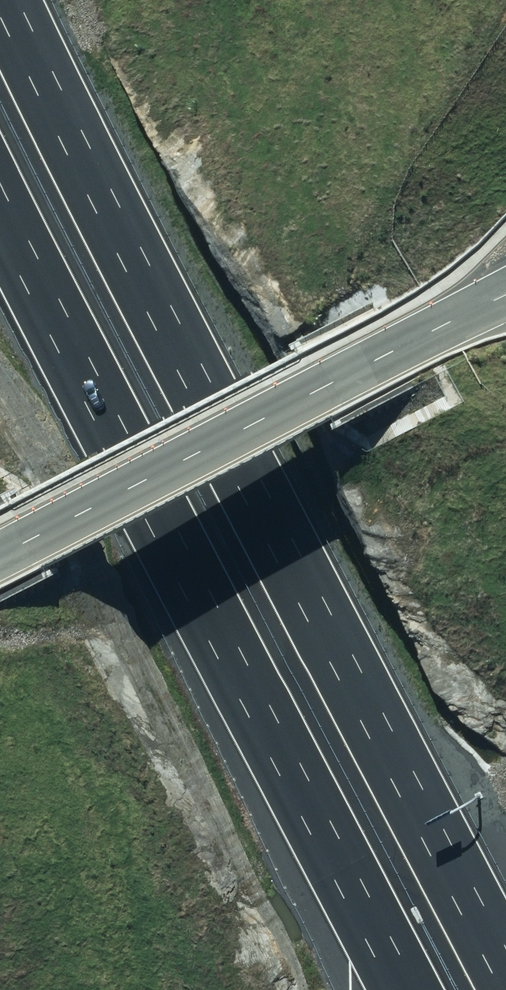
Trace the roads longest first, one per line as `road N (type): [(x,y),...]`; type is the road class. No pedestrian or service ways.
road 1 (motorway): [(12,0),(146,283),(505,972)]
road 2 (motorway): [(402,989),(0,206)]
road 3 (residential): [(505,276),(32,537)]

